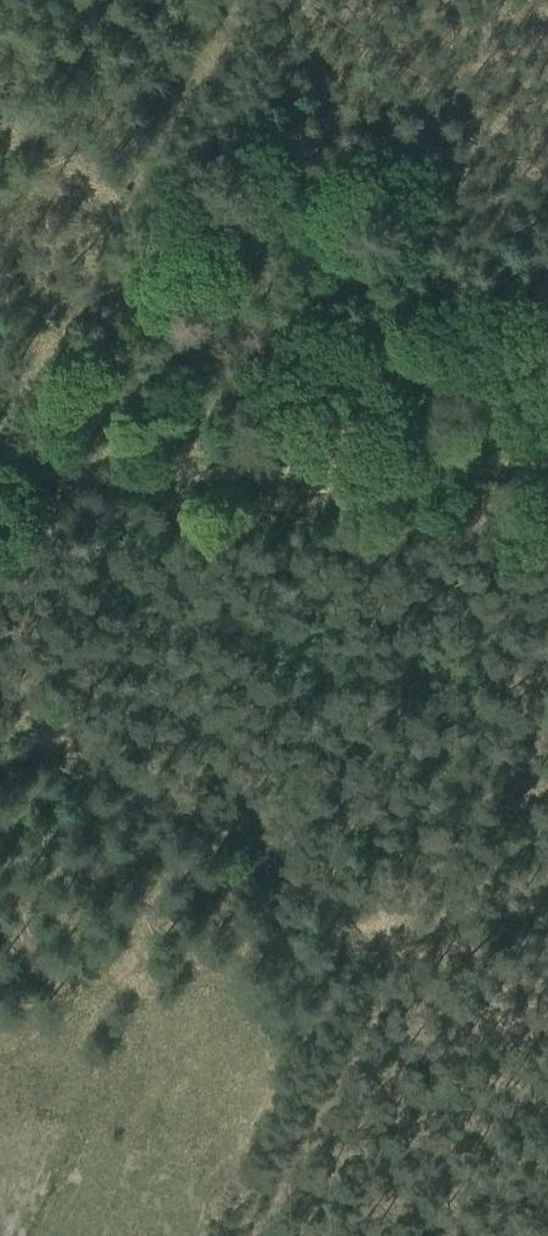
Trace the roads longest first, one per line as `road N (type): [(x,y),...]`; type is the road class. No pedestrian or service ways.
road 1 (track): [(0,471),(547,461)]

